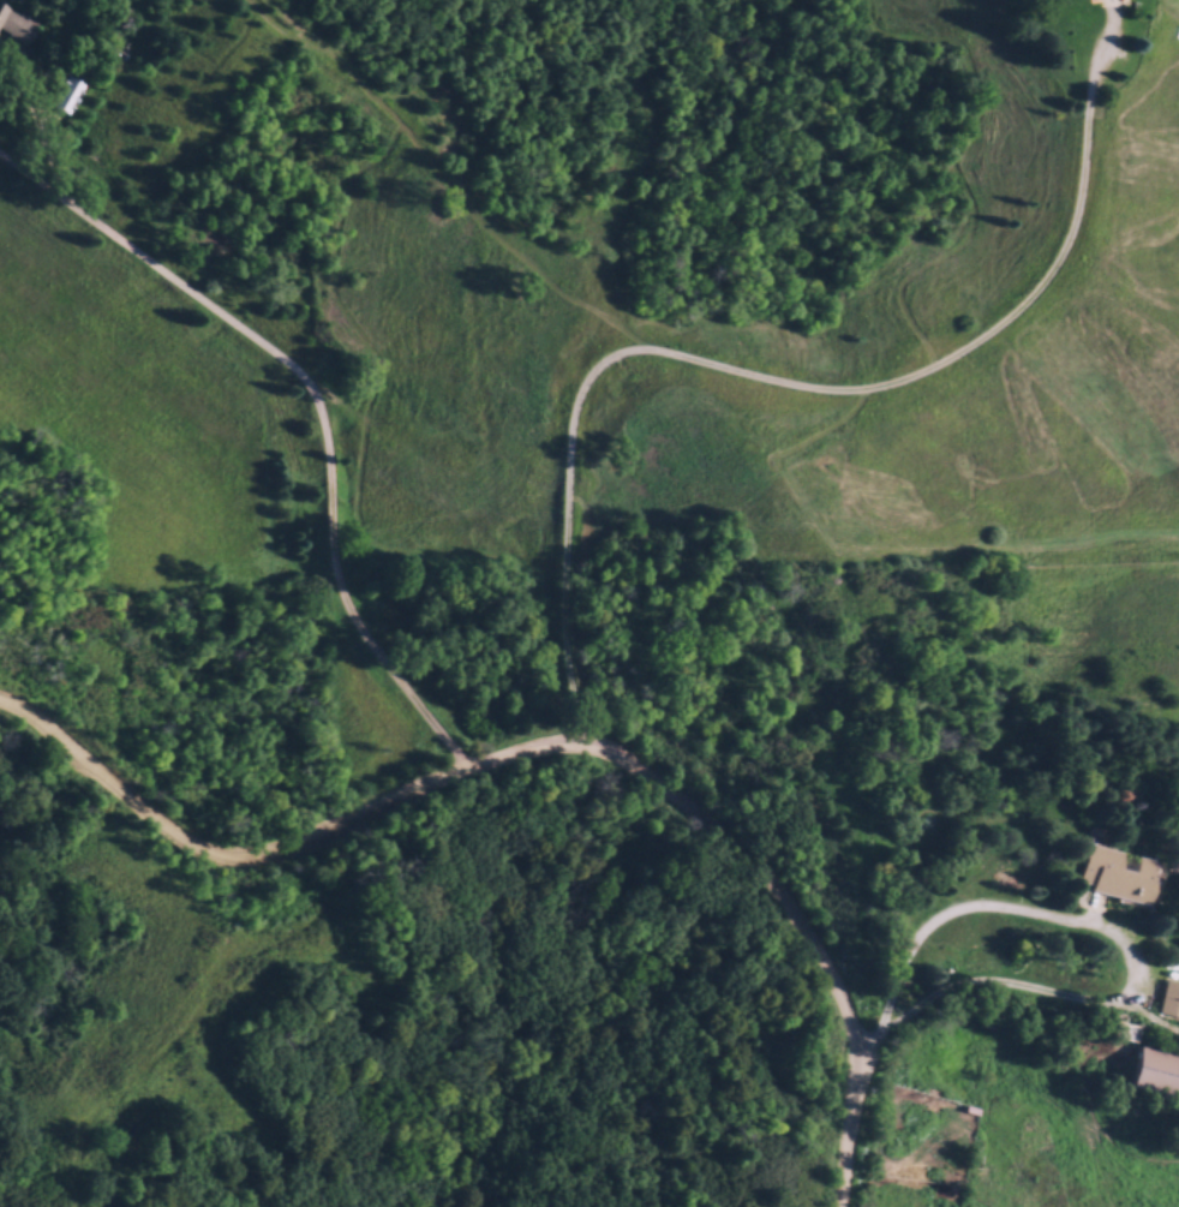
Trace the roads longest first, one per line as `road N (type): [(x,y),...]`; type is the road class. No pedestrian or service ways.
road 1 (residential): [(837,1206),(851,1024),(836,973),(765,854),(583,741),(463,767)]
road 2 (residential): [(463,767),(283,846),(227,859),(164,832),(0,703)]

